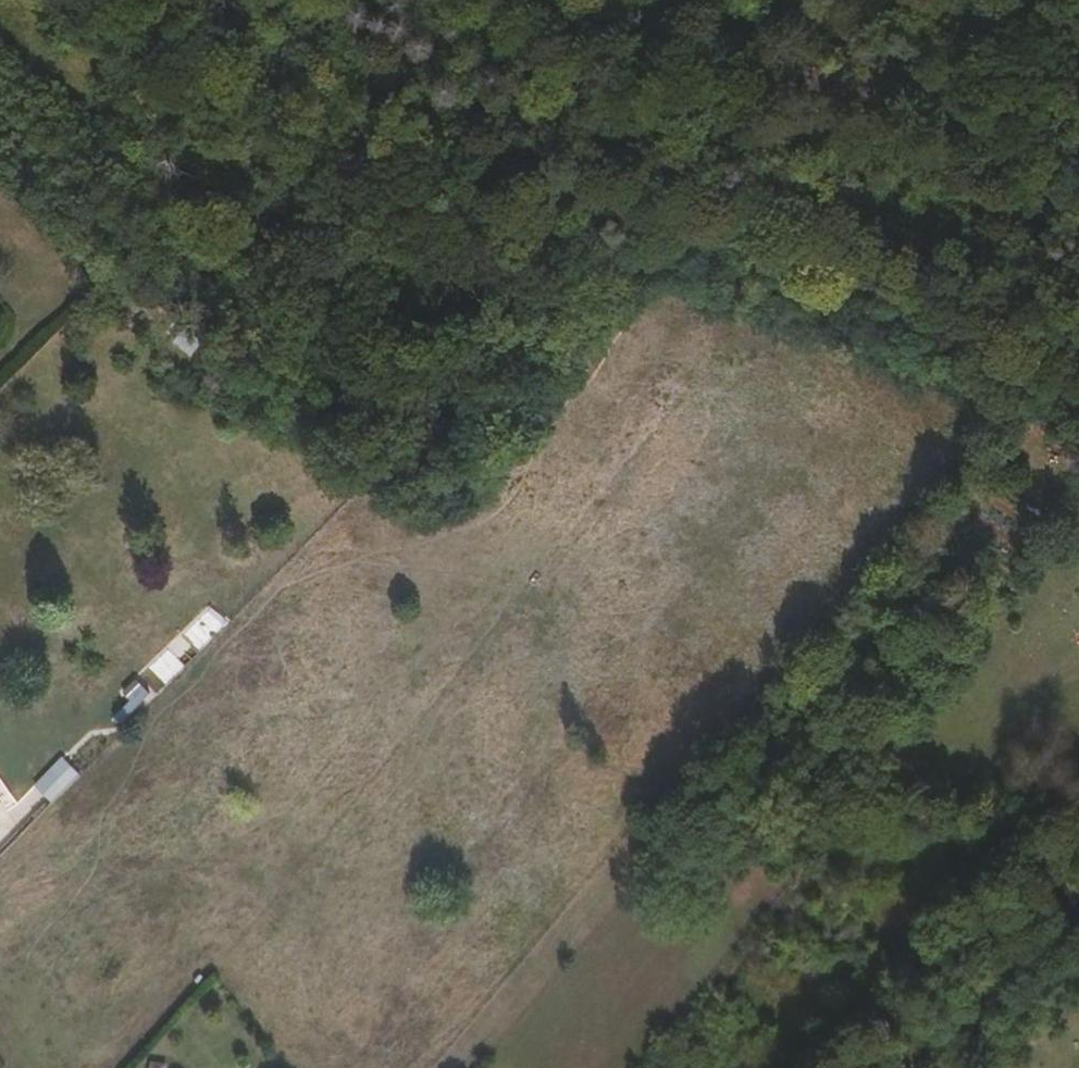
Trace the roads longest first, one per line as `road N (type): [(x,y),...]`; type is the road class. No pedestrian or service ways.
road 1 (unclassified): [(1078,917),(1016,952),(908,1067)]

